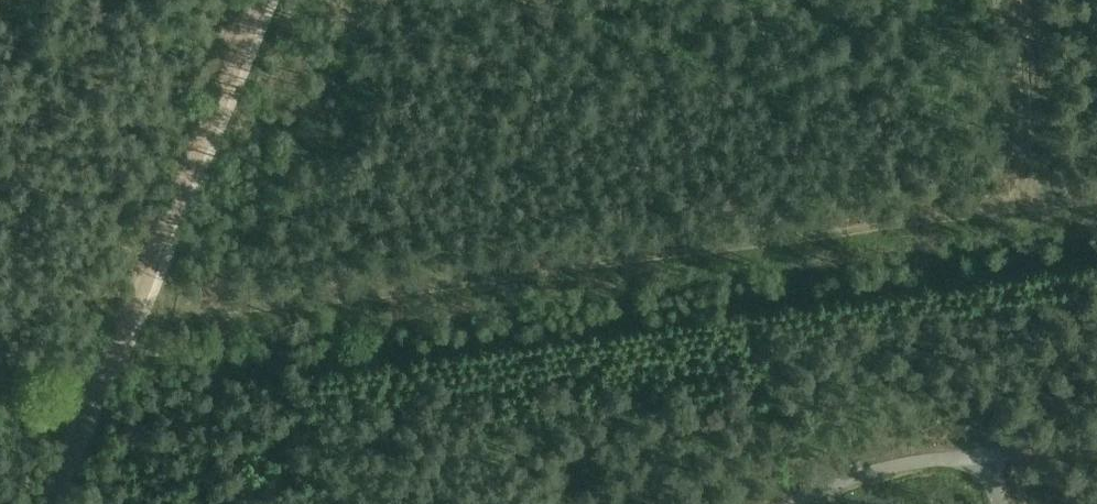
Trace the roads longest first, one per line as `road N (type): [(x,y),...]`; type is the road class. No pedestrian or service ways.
road 1 (track): [(137,290),(188,307),(233,308),(1096,198)]
road 2 (track): [(45,503),(259,0)]
road 3 (track): [(1025,0),(1028,207)]

